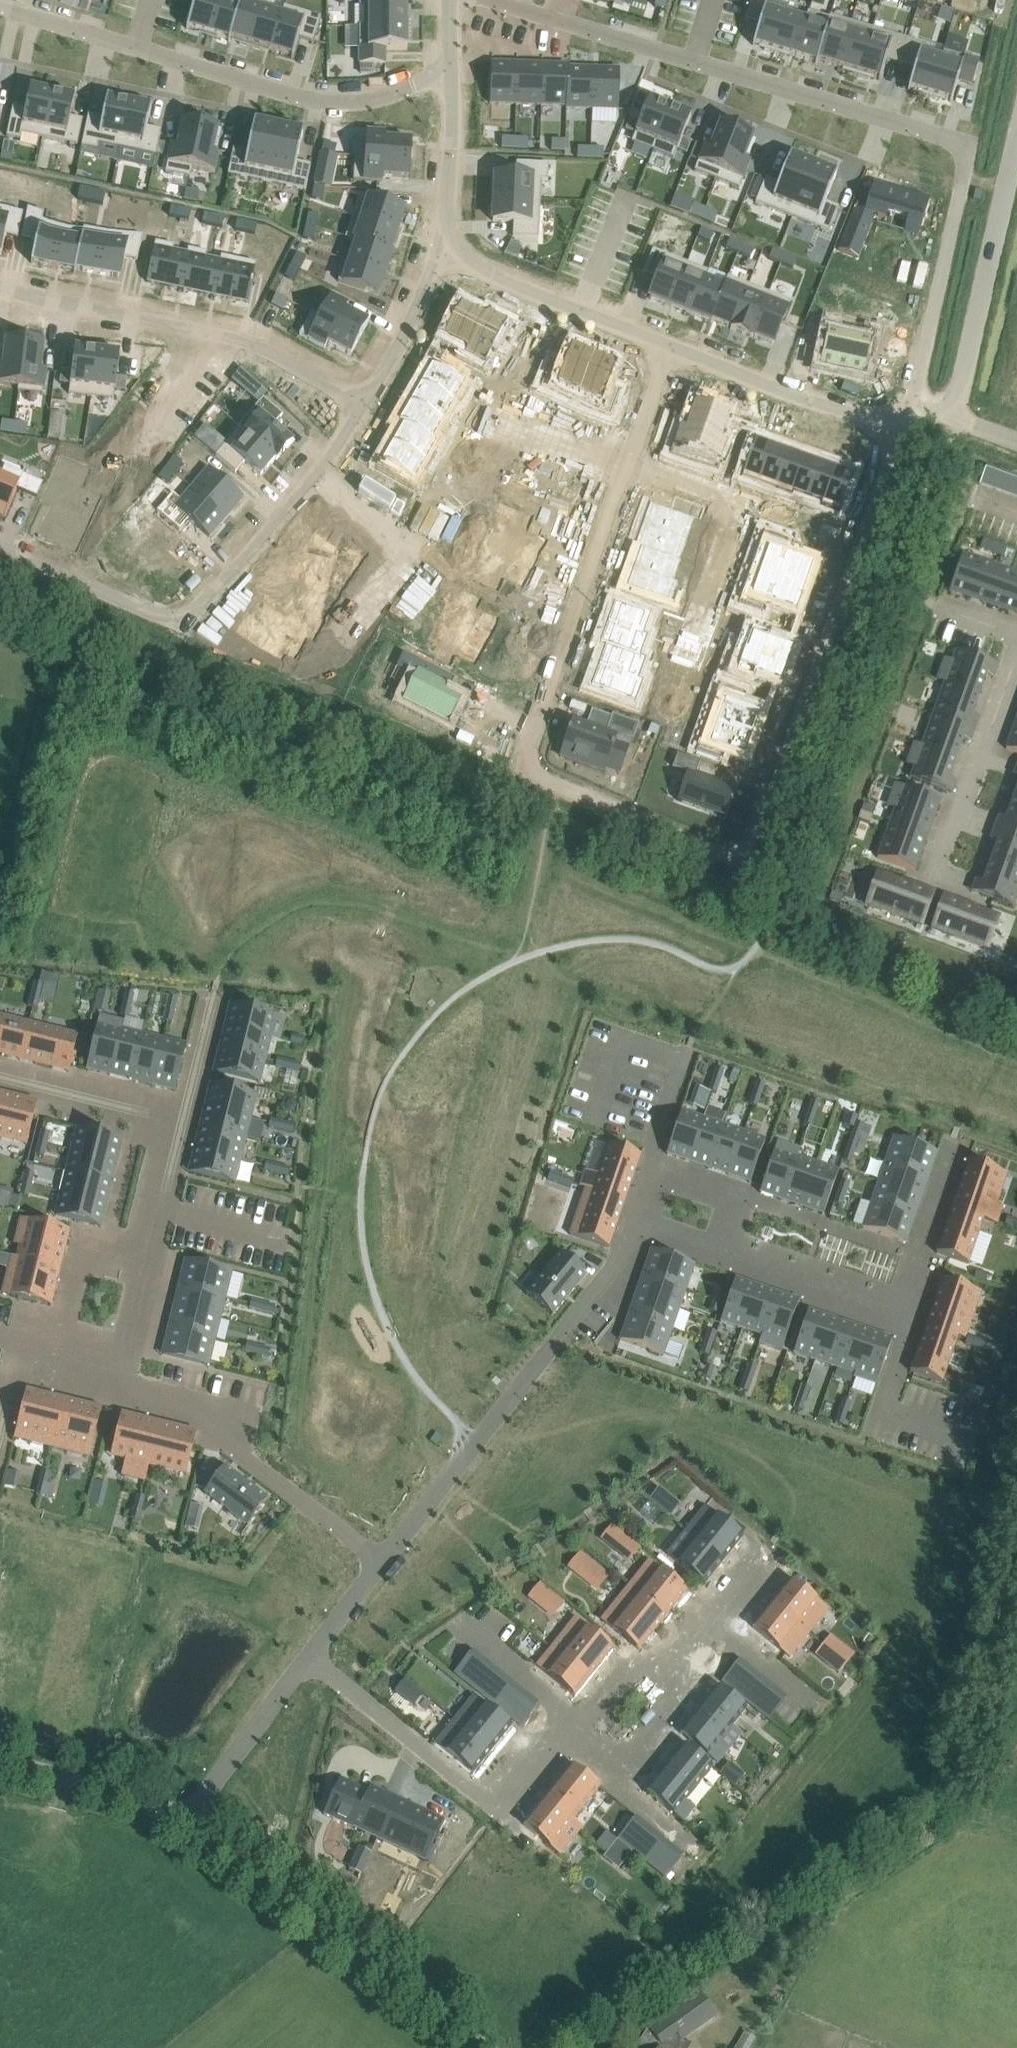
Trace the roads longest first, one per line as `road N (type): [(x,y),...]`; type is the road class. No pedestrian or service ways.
road 1 (residential): [(671,348),(523,769),(747,862),(903,418)]
road 2 (residential): [(307,1656),(492,1804),(564,1709),(617,1745),(768,1559)]
road 3 (unclassified): [(953,415),(778,892)]
road 4 (residential): [(0,546),(181,623),(288,510),(365,402)]
road 5 (residential): [(450,63),(383,95),(332,104),(0,6)]
road 6 (residential): [(561,22),(967,143)]
road 7 (residential): [(365,402),(272,353),(223,337),(0,289)]
road 8 (unclassified): [(484,2047),(186,1824)]
road 9 (residential): [(118,1382),(222,1412),(246,1455),(380,1559)]
road 10 (residential): [(912,1316),(634,1219)]
road 11 (unclassified): [(1016,132),(953,415)]
road 12 (residential): [(903,418),(922,369),(967,143)]
road 13 (unclassified): [(380,1559),(553,1343)]
road 14 (residential): [(183,1117),(118,1382)]
road 15 (residential): [(671,348),(438,247)]
road 16 (residential): [(903,418),(820,405),(671,348)]
road 17 (residential): [(947,877),(1016,656)]
road 18 (unclassified): [(186,1824),(307,1656)]
road 19 (unclassified): [(186,1824),(108,1789),(0,1763)]
road 20 (residential): [(0,1072),(183,1117)]
road 21 (residential): [(438,247),(450,63)]
road 22 (residential): [(956,1146),(916,1256),(912,1316)]
road 23 (residential): [(365,402),(438,247)]
road 24 (residential): [(634,1219),(618,1259),(553,1343)]
road 25 (unclassified): [(307,1656),(380,1559)]
road 26 (residential): [(183,1117),(208,999)]

